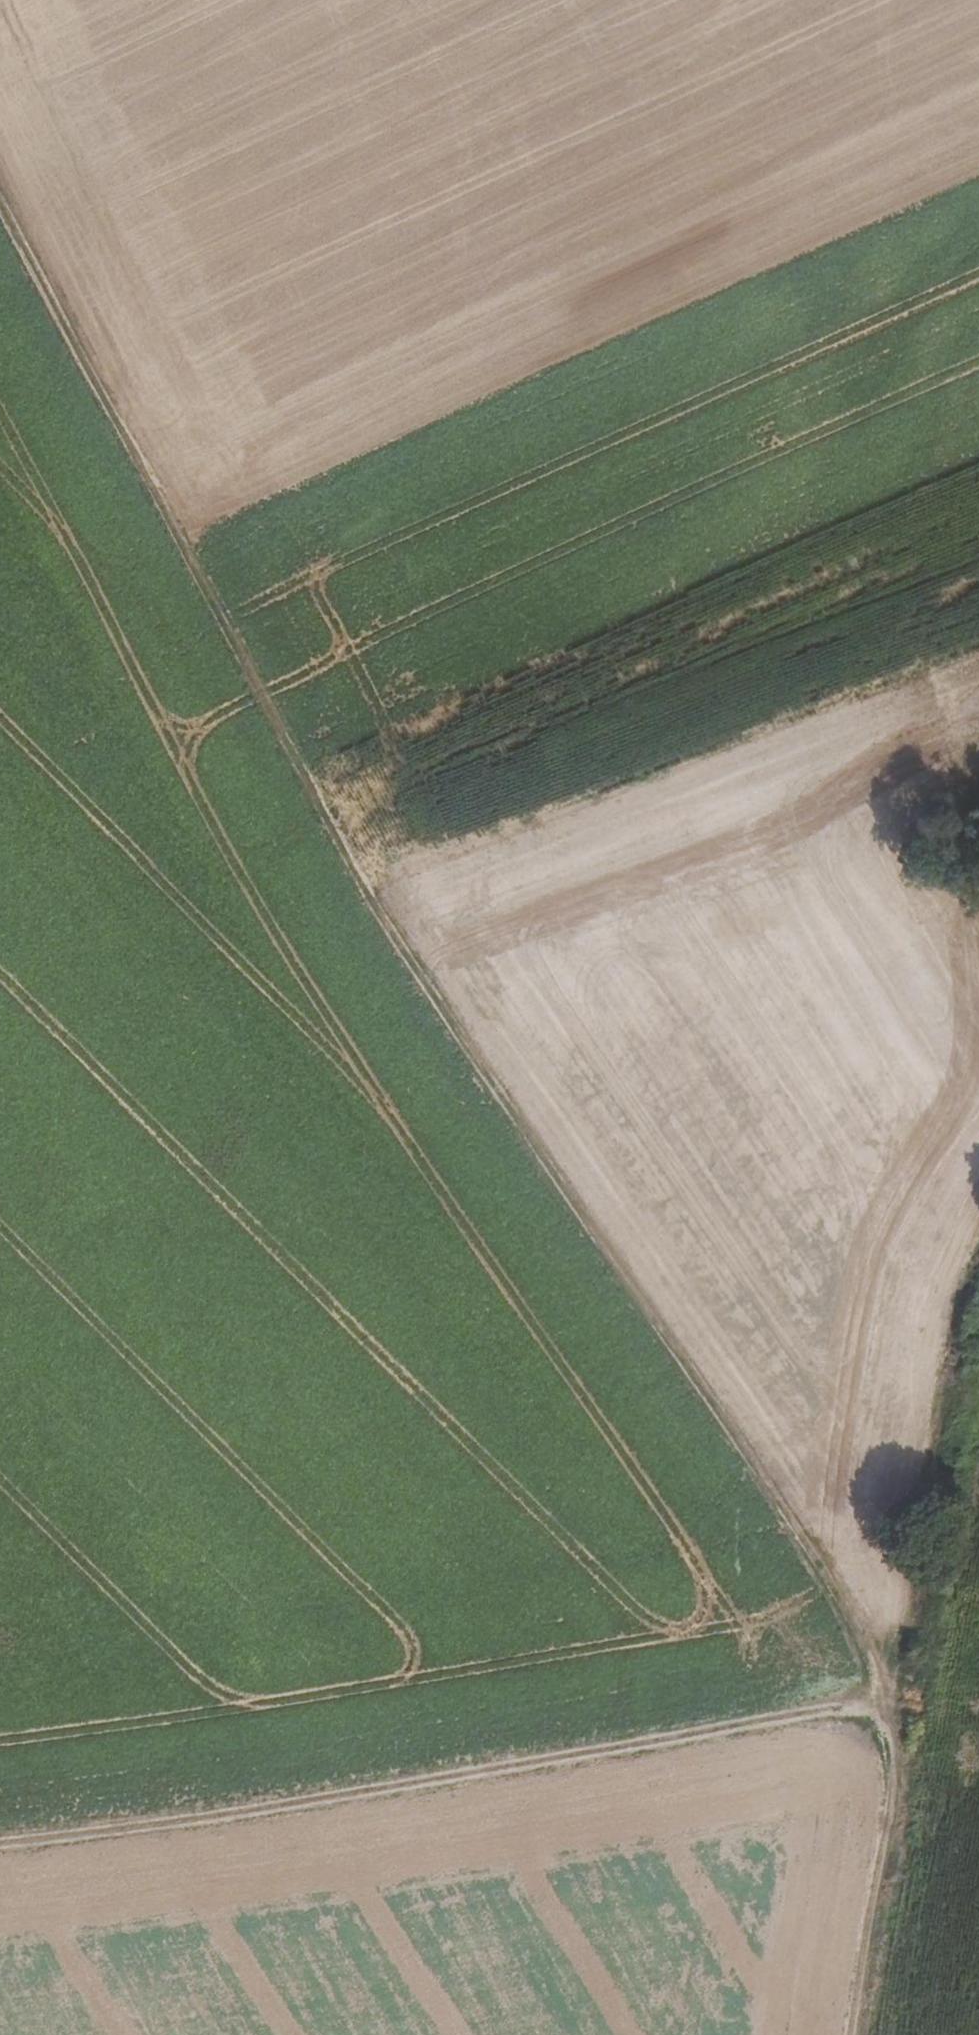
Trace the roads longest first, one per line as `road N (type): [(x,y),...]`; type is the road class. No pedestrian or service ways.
road 1 (track): [(0,218),(289,767),(449,1049),(792,1530),(857,1631),(891,1707)]
road 2 (track): [(0,1850),(891,1707)]
road 3 (track): [(891,1707),(857,2034)]

